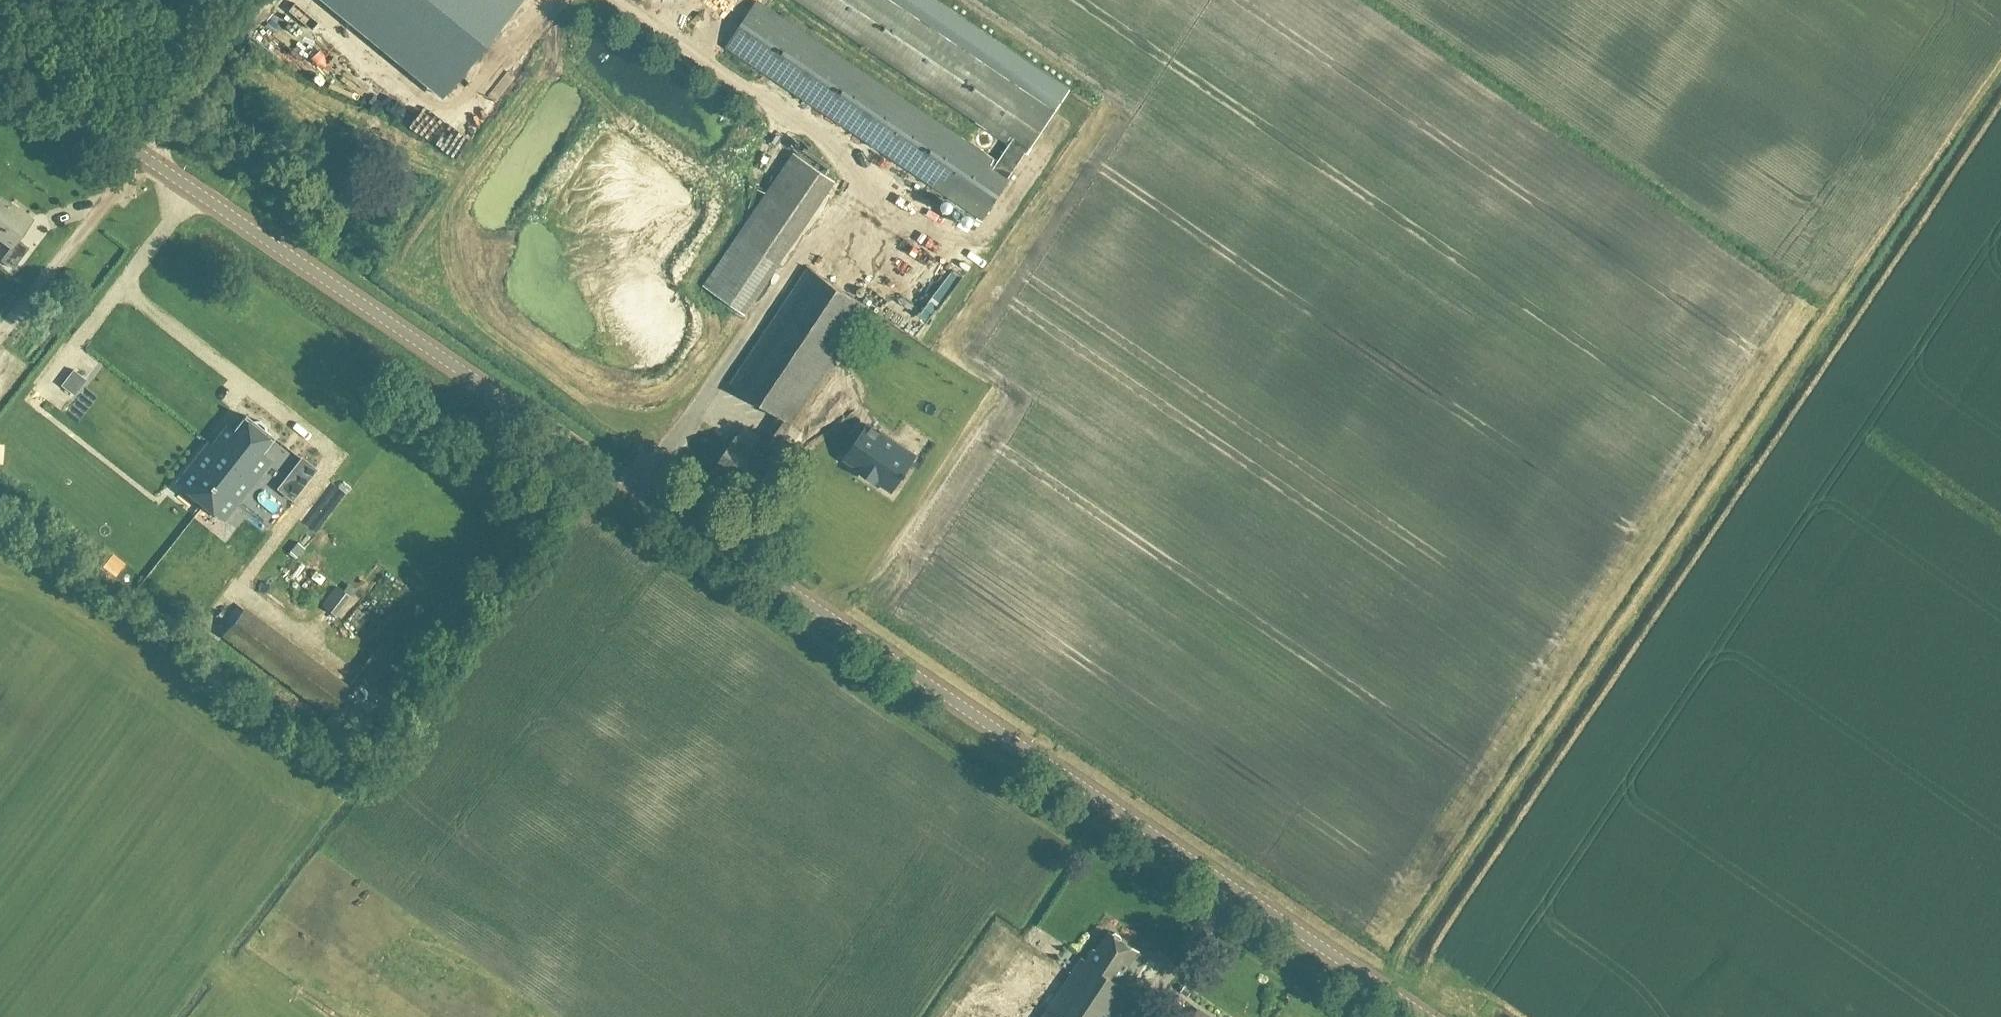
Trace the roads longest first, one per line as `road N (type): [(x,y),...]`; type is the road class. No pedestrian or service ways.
road 1 (tertiary): [(1419,1016),(1150,846),(0,65)]

